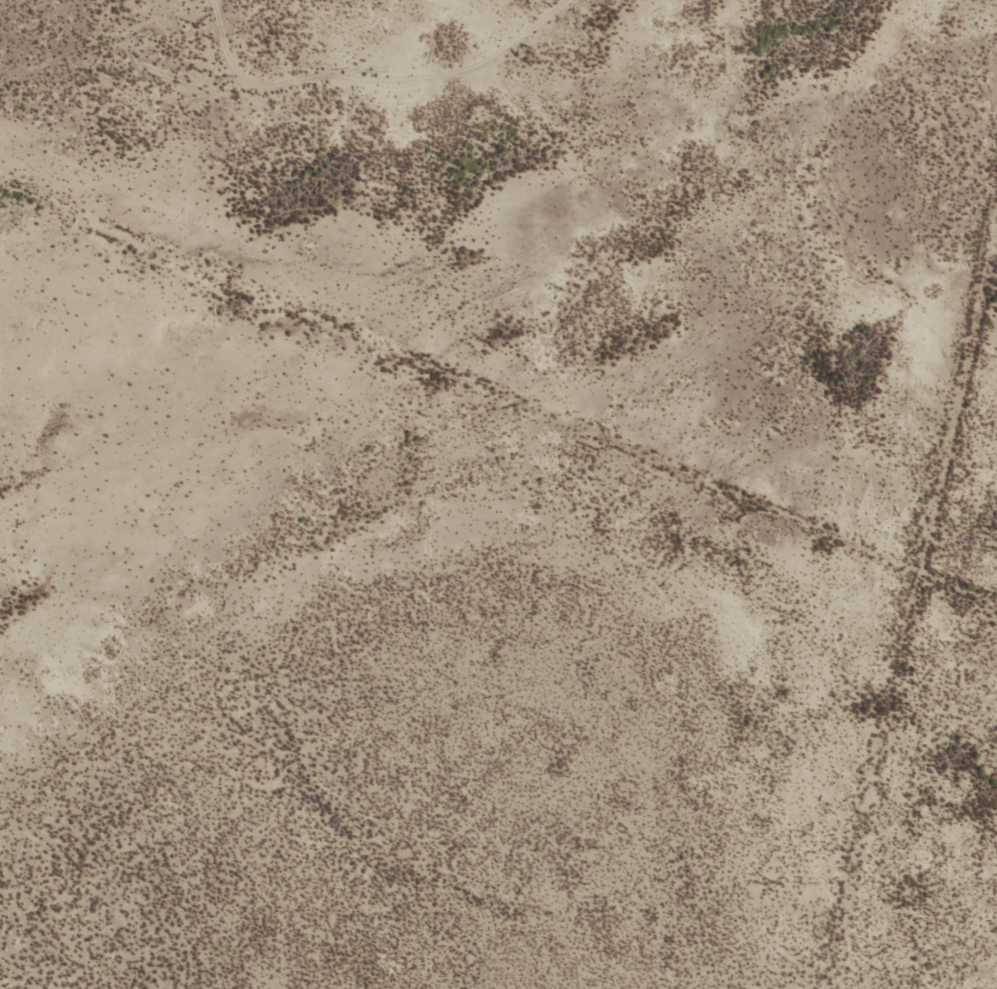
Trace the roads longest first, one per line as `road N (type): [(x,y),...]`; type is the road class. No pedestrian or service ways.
road 1 (track): [(0,110),(456,346),(739,436),(923,521),(963,506),(996,323)]

